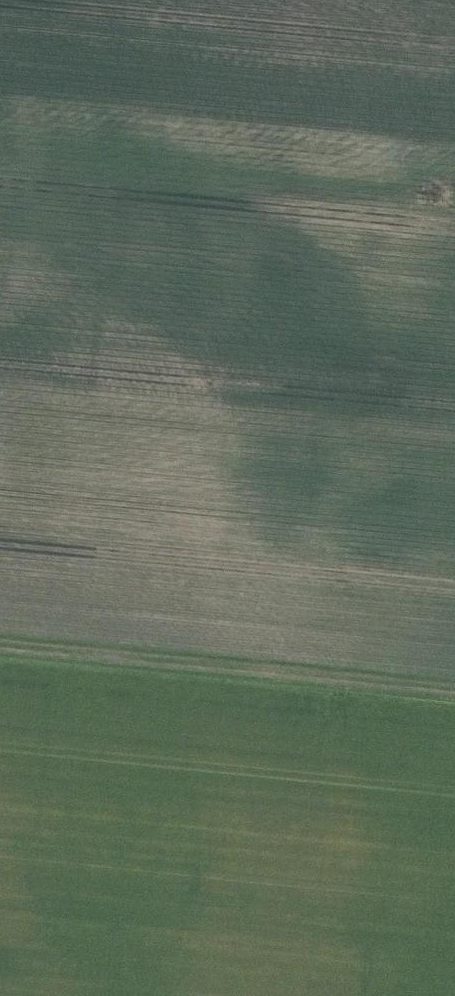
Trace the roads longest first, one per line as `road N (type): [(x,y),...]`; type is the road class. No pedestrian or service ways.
road 1 (track): [(0,644),(454,687)]

